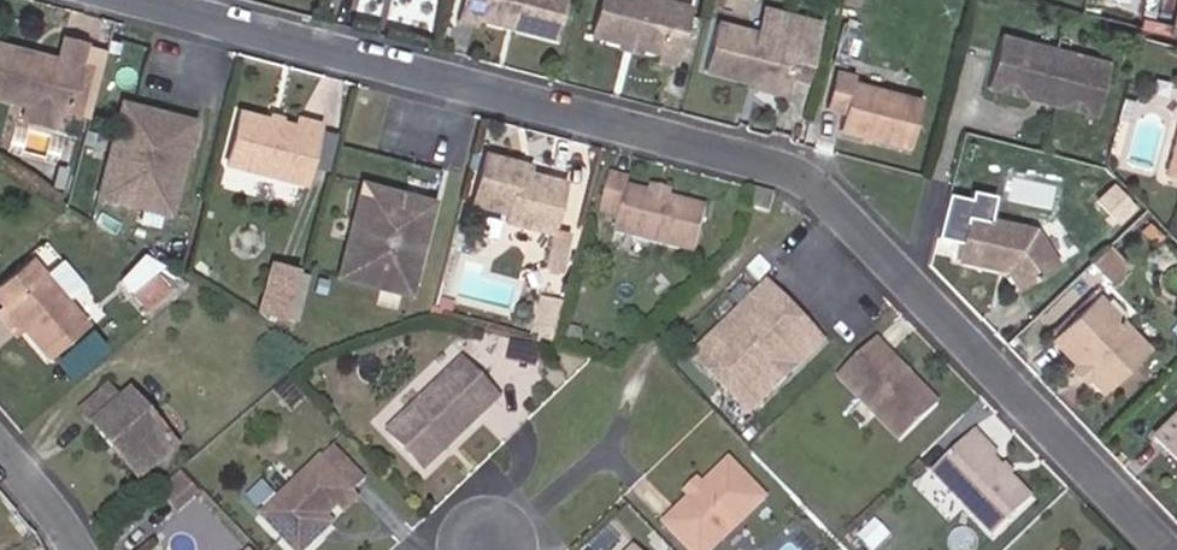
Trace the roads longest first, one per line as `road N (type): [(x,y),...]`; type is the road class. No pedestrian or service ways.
road 1 (residential): [(129,0),(796,169),(1176,548)]
road 2 (residential): [(84,549),(0,444)]

